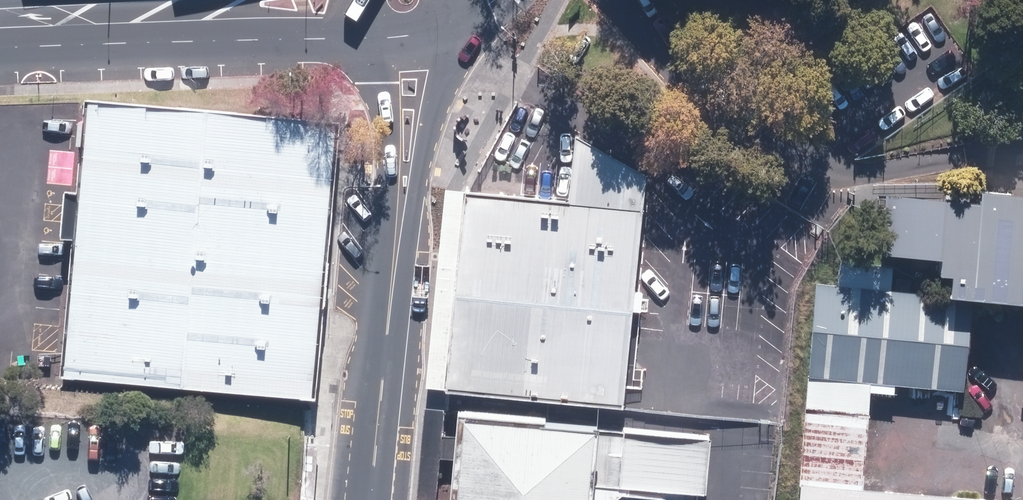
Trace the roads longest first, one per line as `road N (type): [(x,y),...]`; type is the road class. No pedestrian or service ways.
road 1 (secondary): [(439,45),(389,328)]
road 2 (secondary): [(389,328),(385,141),(372,52)]
road 3 (secondary): [(196,12),(0,19)]
road 4 (secondary): [(389,328),(372,499)]
road 5 (secondary): [(359,41),(196,12)]

